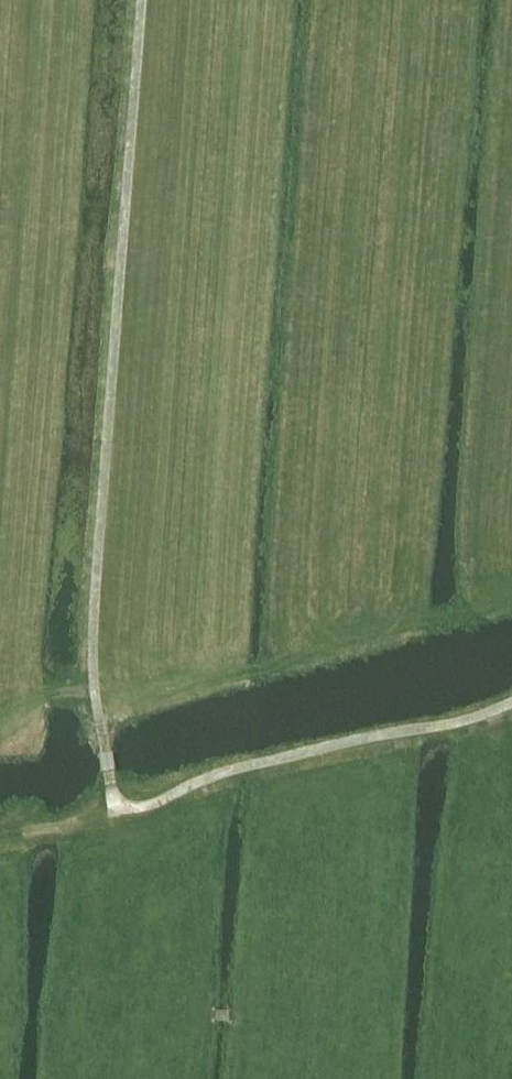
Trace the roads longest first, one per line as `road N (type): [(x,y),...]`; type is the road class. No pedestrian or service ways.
road 1 (track): [(143,0),(90,653),(117,806),(231,768),(455,724),(511,702)]
road 2 (track): [(117,806),(69,827),(0,837)]
road 3 (track): [(95,691),(43,688),(14,627)]

